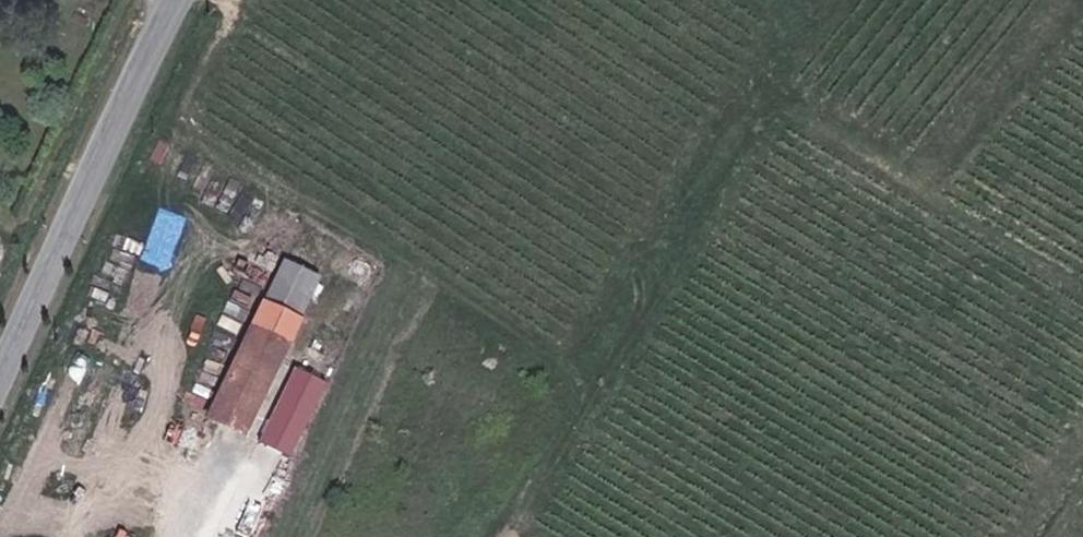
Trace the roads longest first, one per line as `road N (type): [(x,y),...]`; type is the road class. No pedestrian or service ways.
road 1 (tertiary): [(174,0),(0,388)]

